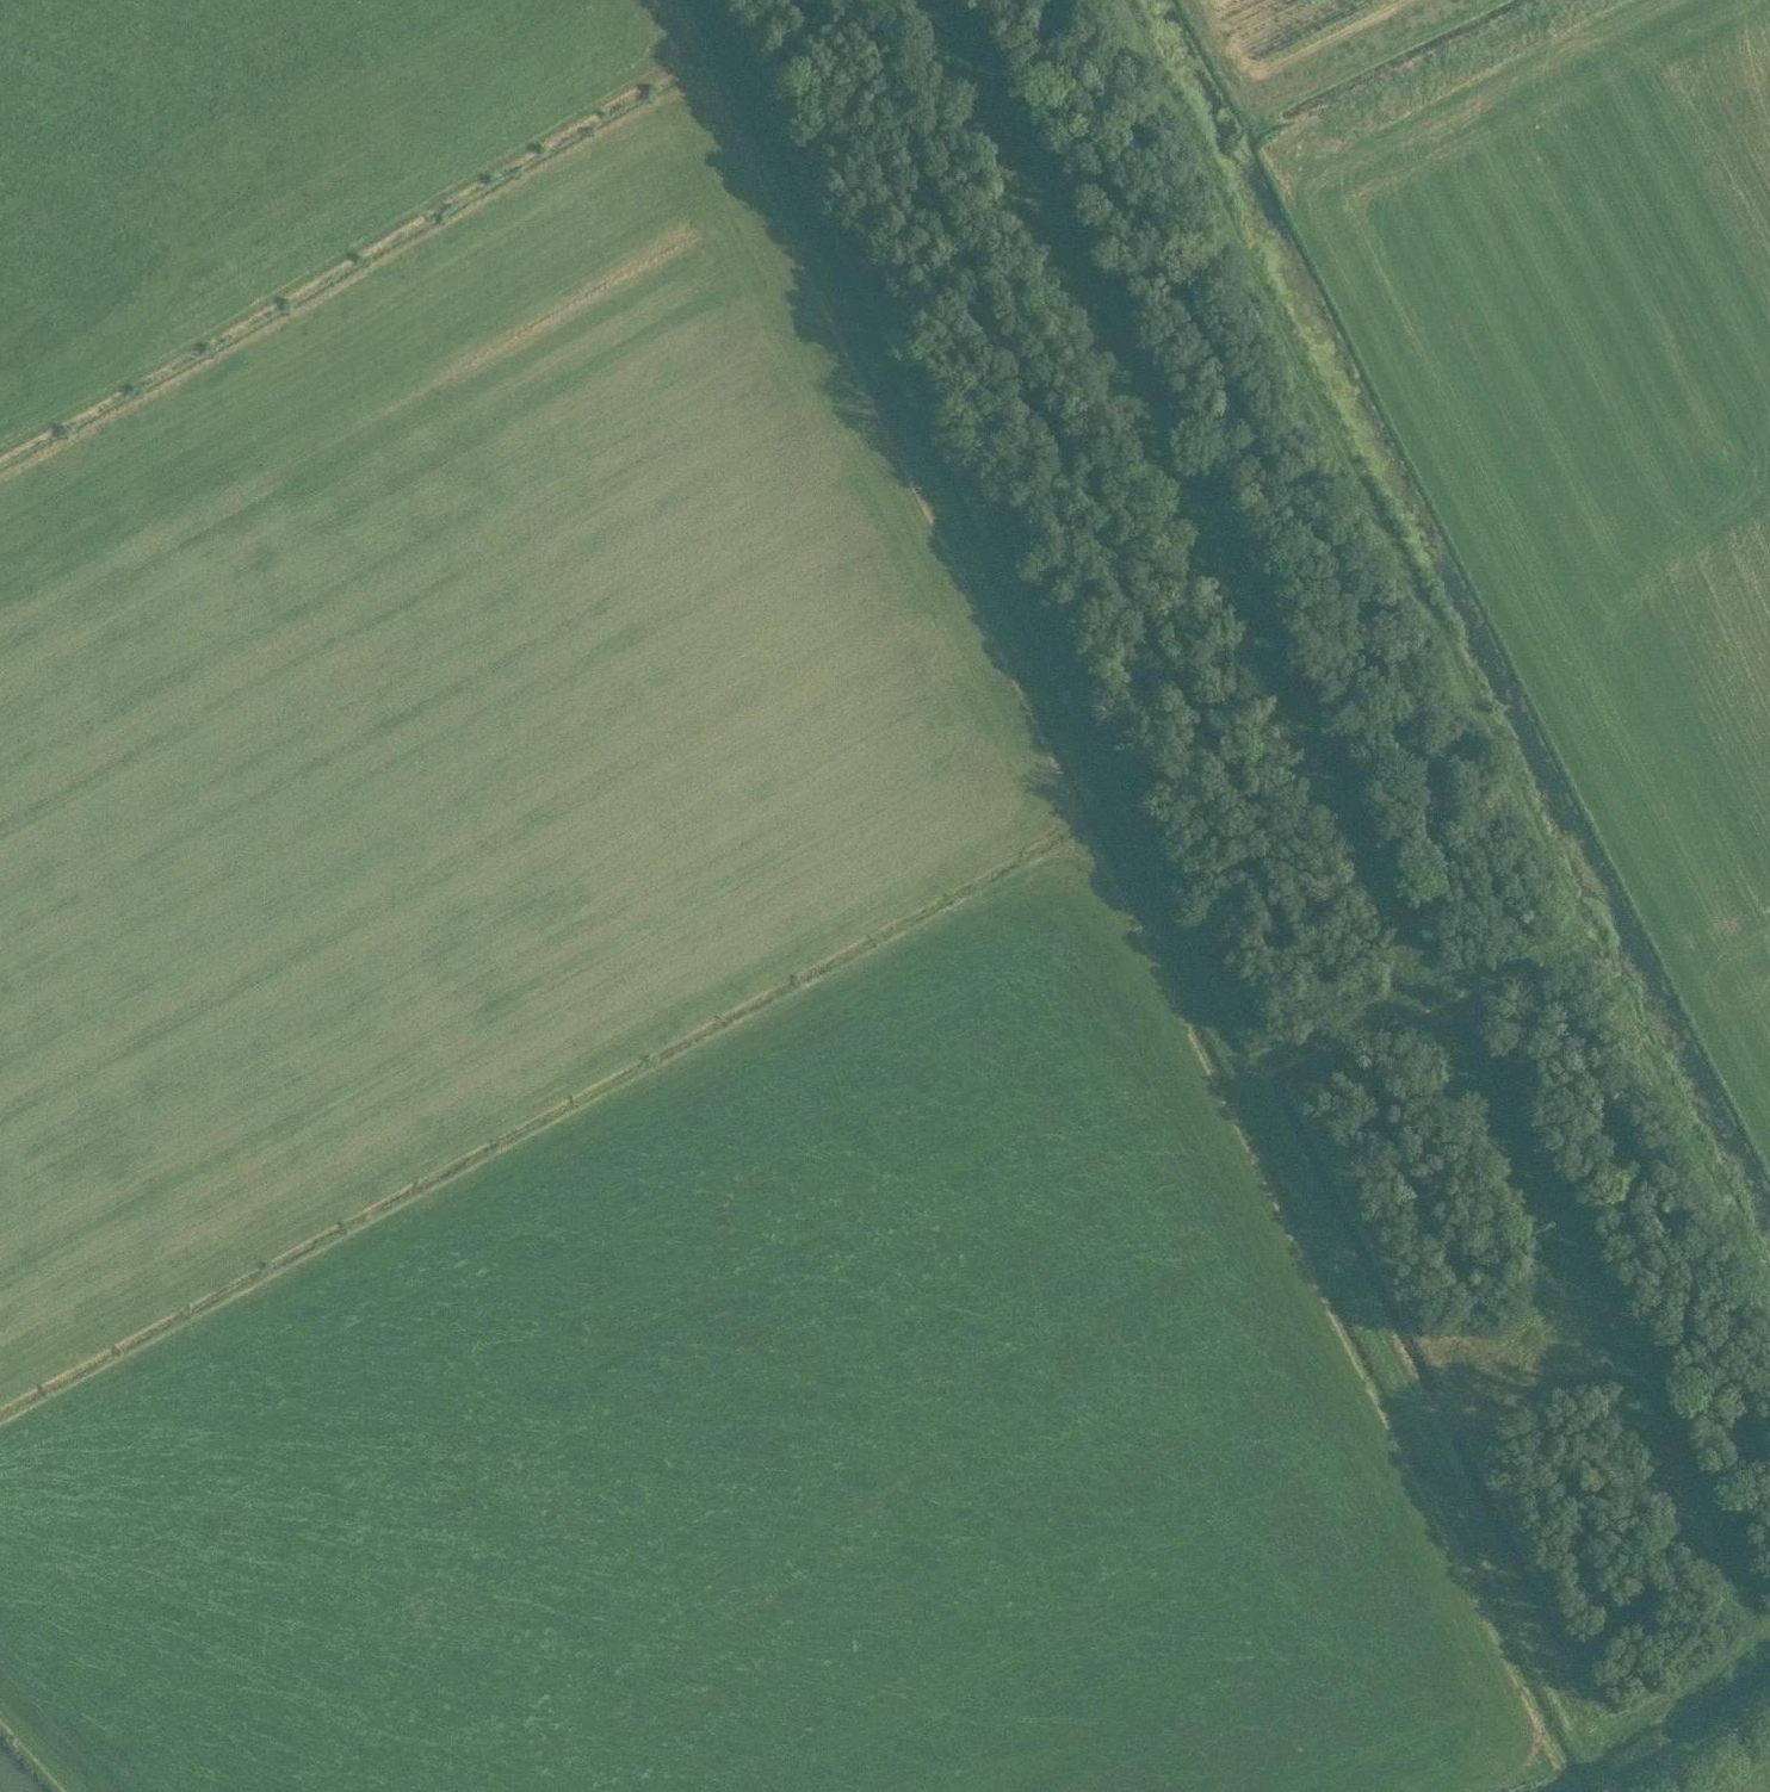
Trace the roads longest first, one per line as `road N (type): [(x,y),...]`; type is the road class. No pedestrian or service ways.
road 1 (unclassified): [(1639,1791),(1769,1706)]

